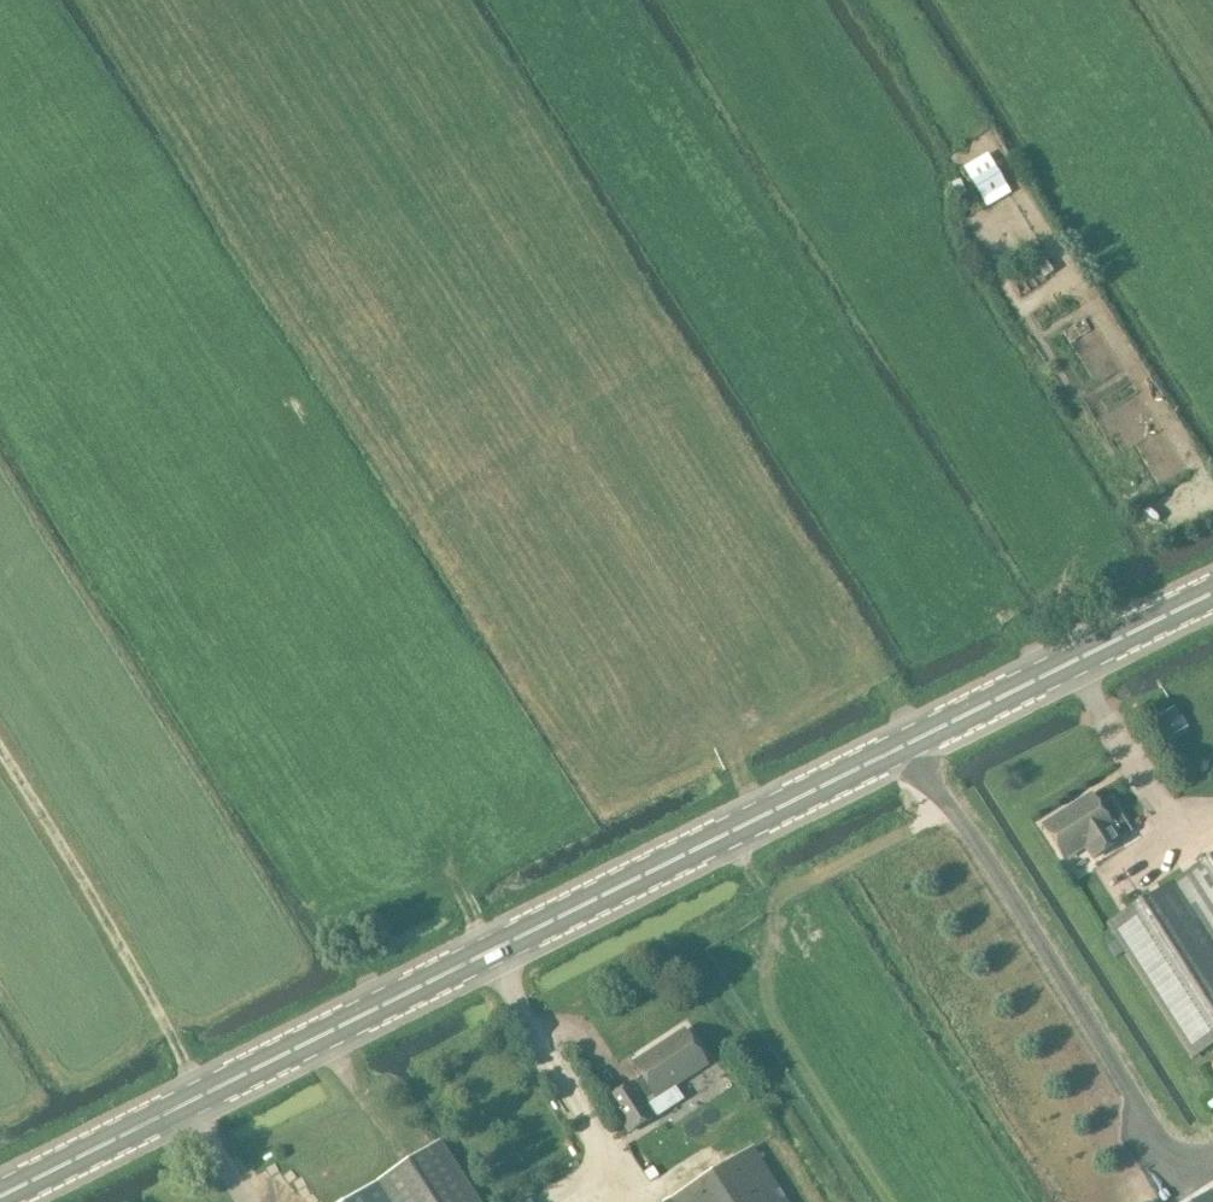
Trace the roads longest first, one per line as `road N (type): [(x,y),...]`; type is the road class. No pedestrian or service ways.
road 1 (secondary): [(0,1197),(1212,593)]
road 2 (track): [(0,763),(206,1095)]

